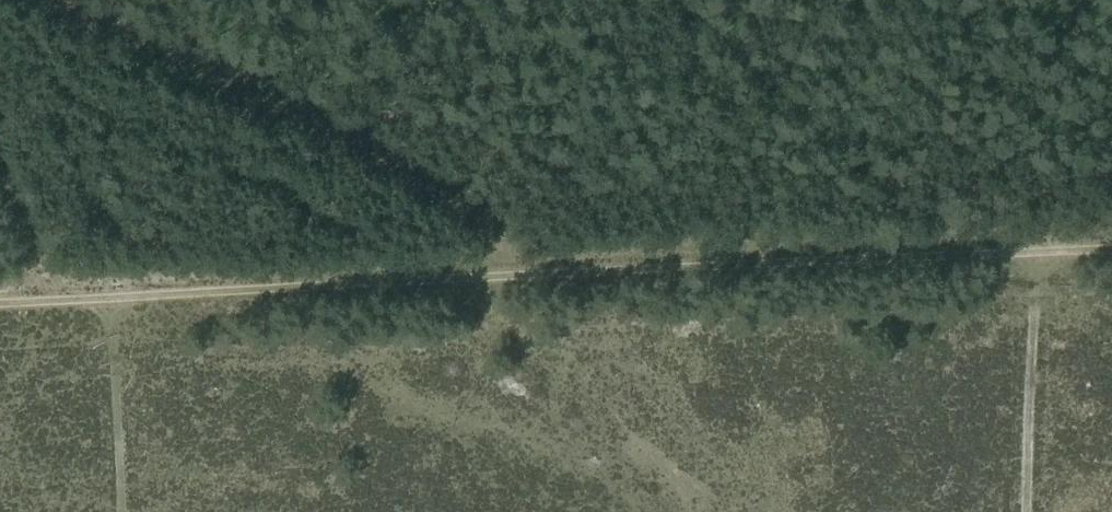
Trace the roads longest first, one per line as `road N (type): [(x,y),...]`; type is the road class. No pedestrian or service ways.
road 1 (track): [(1055,245),(0,303)]
road 2 (track): [(1027,511),(1035,271),(1055,245)]
road 3 (track): [(112,298),(118,511)]

